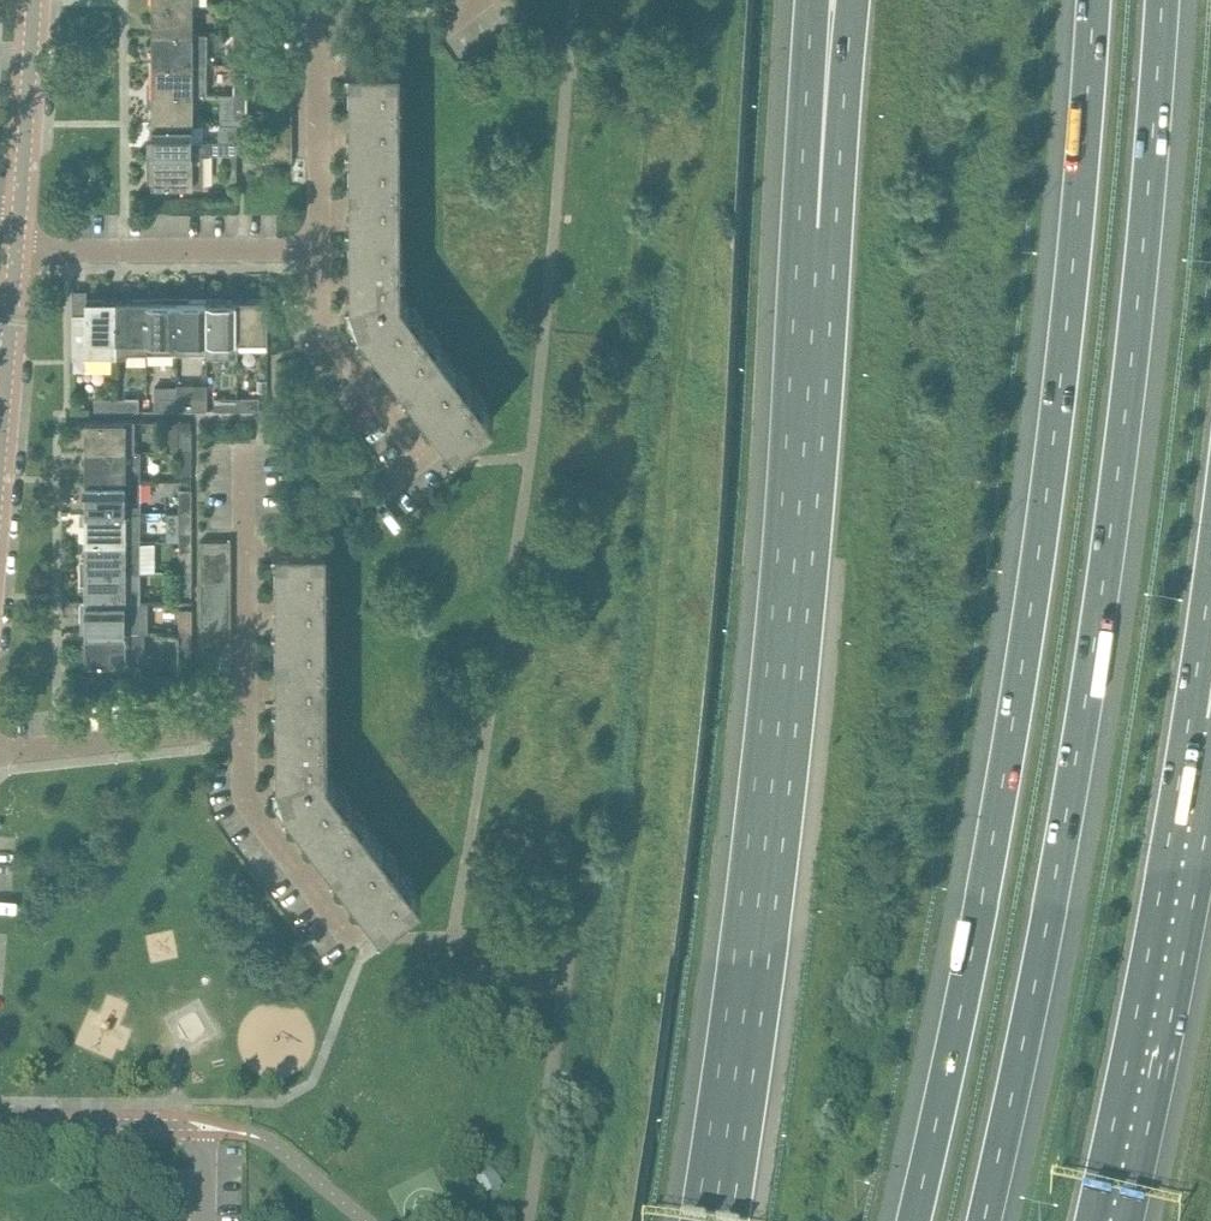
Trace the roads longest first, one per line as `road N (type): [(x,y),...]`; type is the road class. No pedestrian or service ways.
road 1 (motorway): [(1094,0),(1053,469),(998,813),(915,1220)]
road 2 (motorway): [(988,1220),(1067,824),(1119,477),(1163,0)]
road 3 (motorway): [(818,244),(772,792),(713,1220)]
road 4 (motorway): [(1110,1220),(1202,740)]
road 5 (residential): [(204,1220),(204,1147),(176,1123),(0,1119)]
road 6 (unclassified): [(0,463),(24,191)]
road 7 (motorway): [(851,0),(818,244)]
road 8 (motorway): [(820,0),(818,244)]
road 9 (unclassified): [(24,191),(36,0)]

